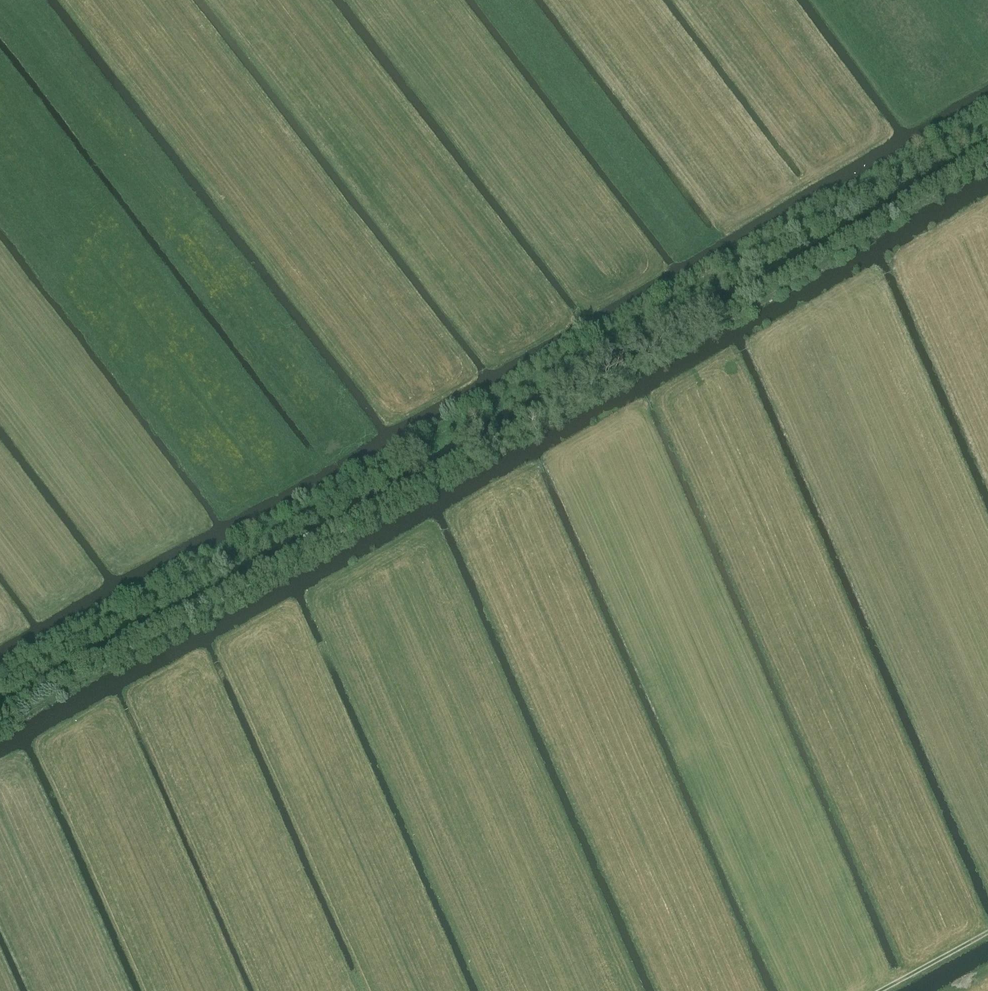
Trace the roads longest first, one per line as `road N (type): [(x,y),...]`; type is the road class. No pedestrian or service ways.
road 1 (track): [(881,990),(987,932)]

